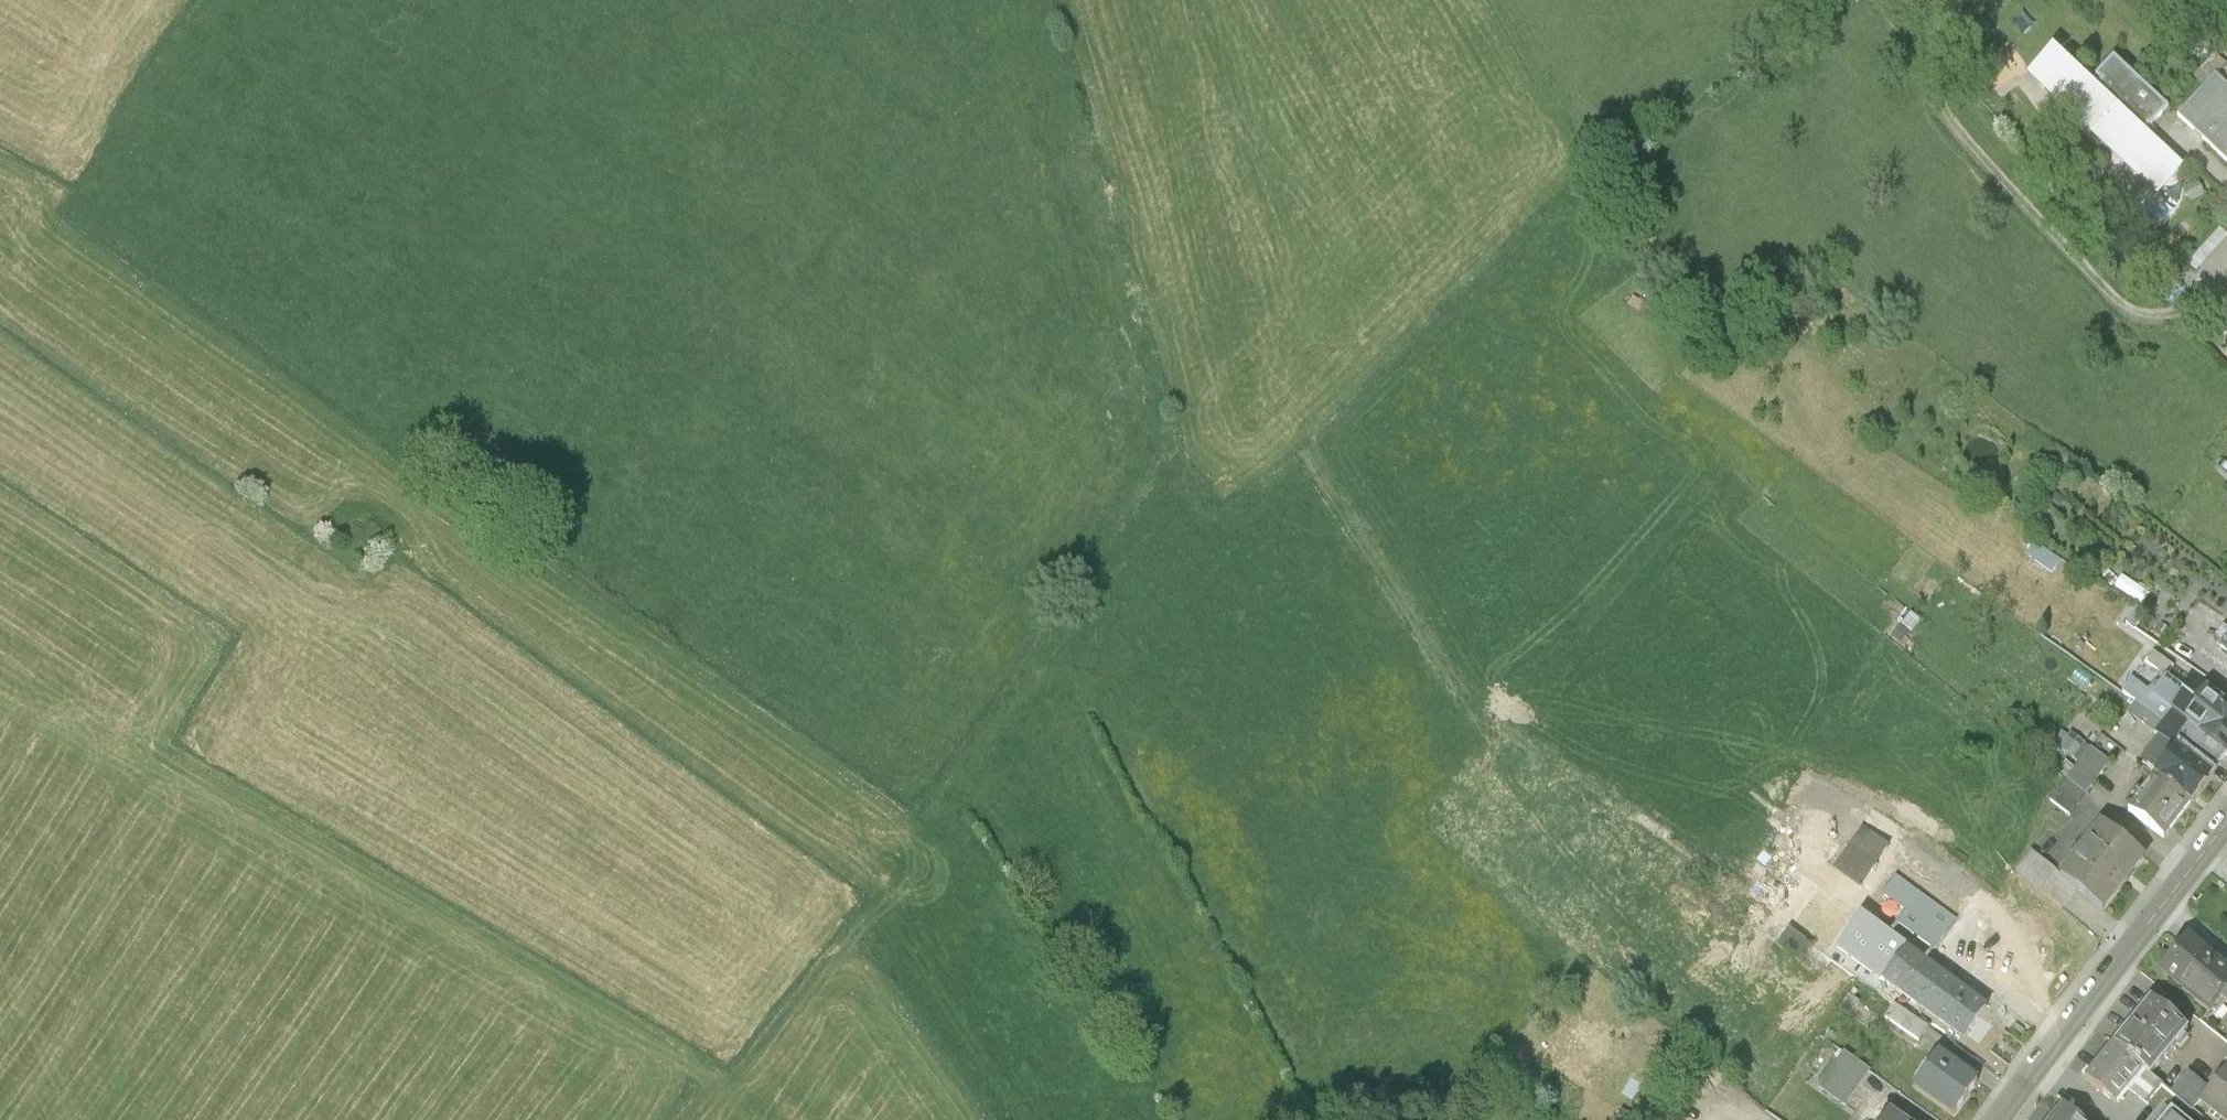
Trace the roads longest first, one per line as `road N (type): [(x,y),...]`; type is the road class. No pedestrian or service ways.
road 1 (tertiary): [(2226,827),(1997,1119)]

